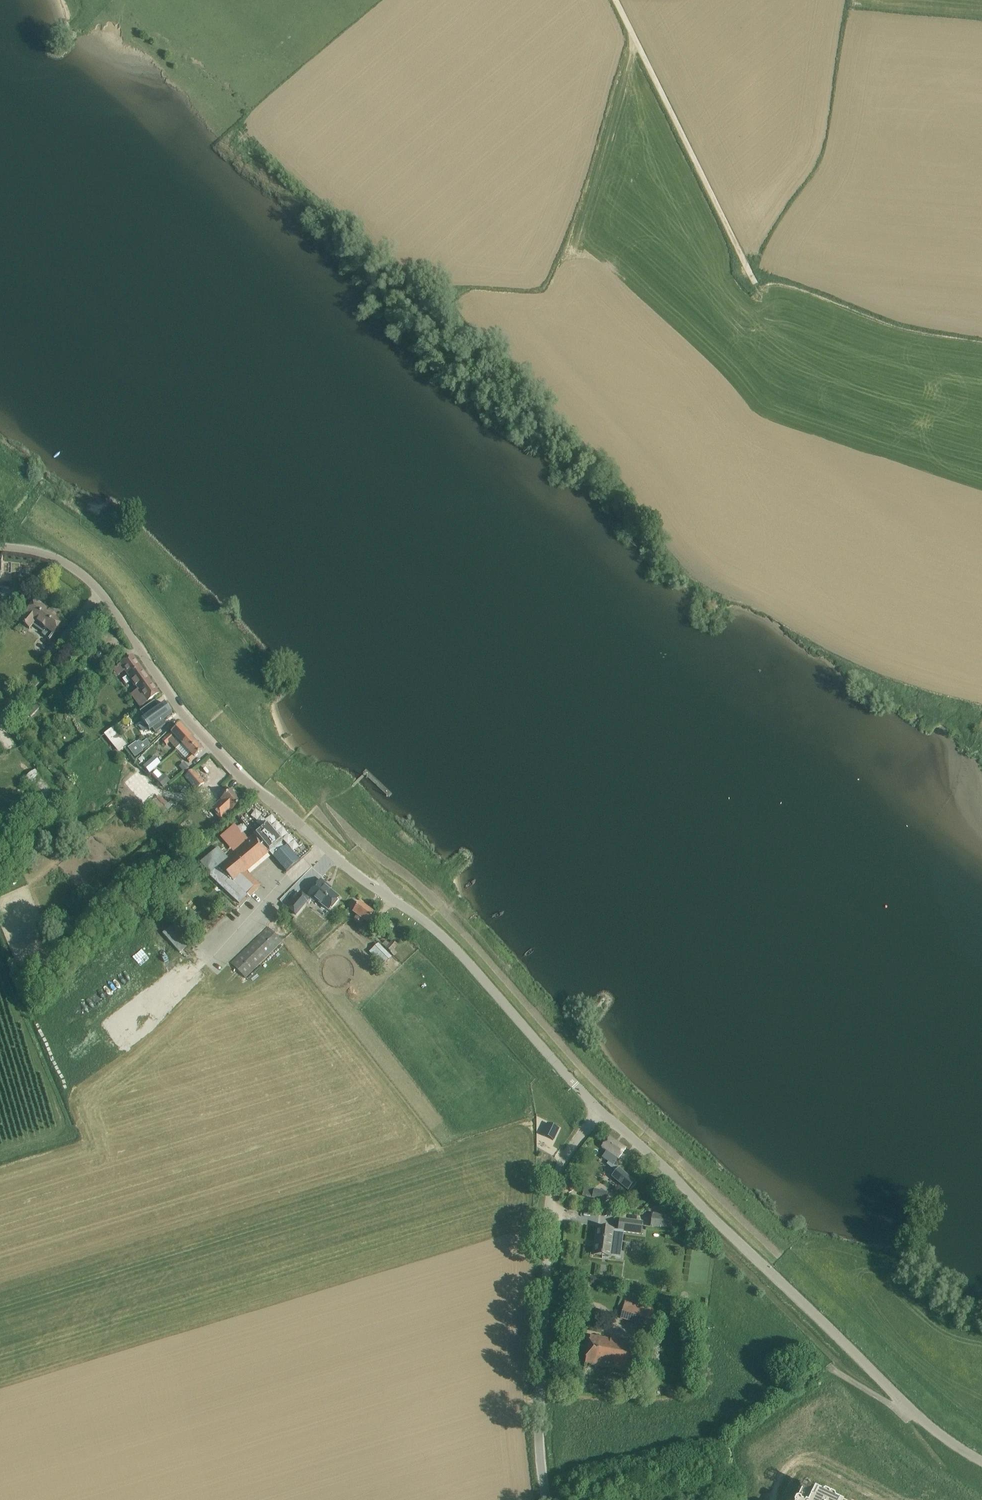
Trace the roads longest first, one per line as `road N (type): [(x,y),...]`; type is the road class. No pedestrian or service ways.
road 1 (tertiary): [(602,1112),(454,948),(221,757),(181,713),(98,589),(64,563),(0,548)]
road 2 (tertiary): [(981,1461),(909,1409),(602,1112)]
road 3 (unclassified): [(546,1499),(540,1422),(551,1192),(559,1166),(602,1112)]

